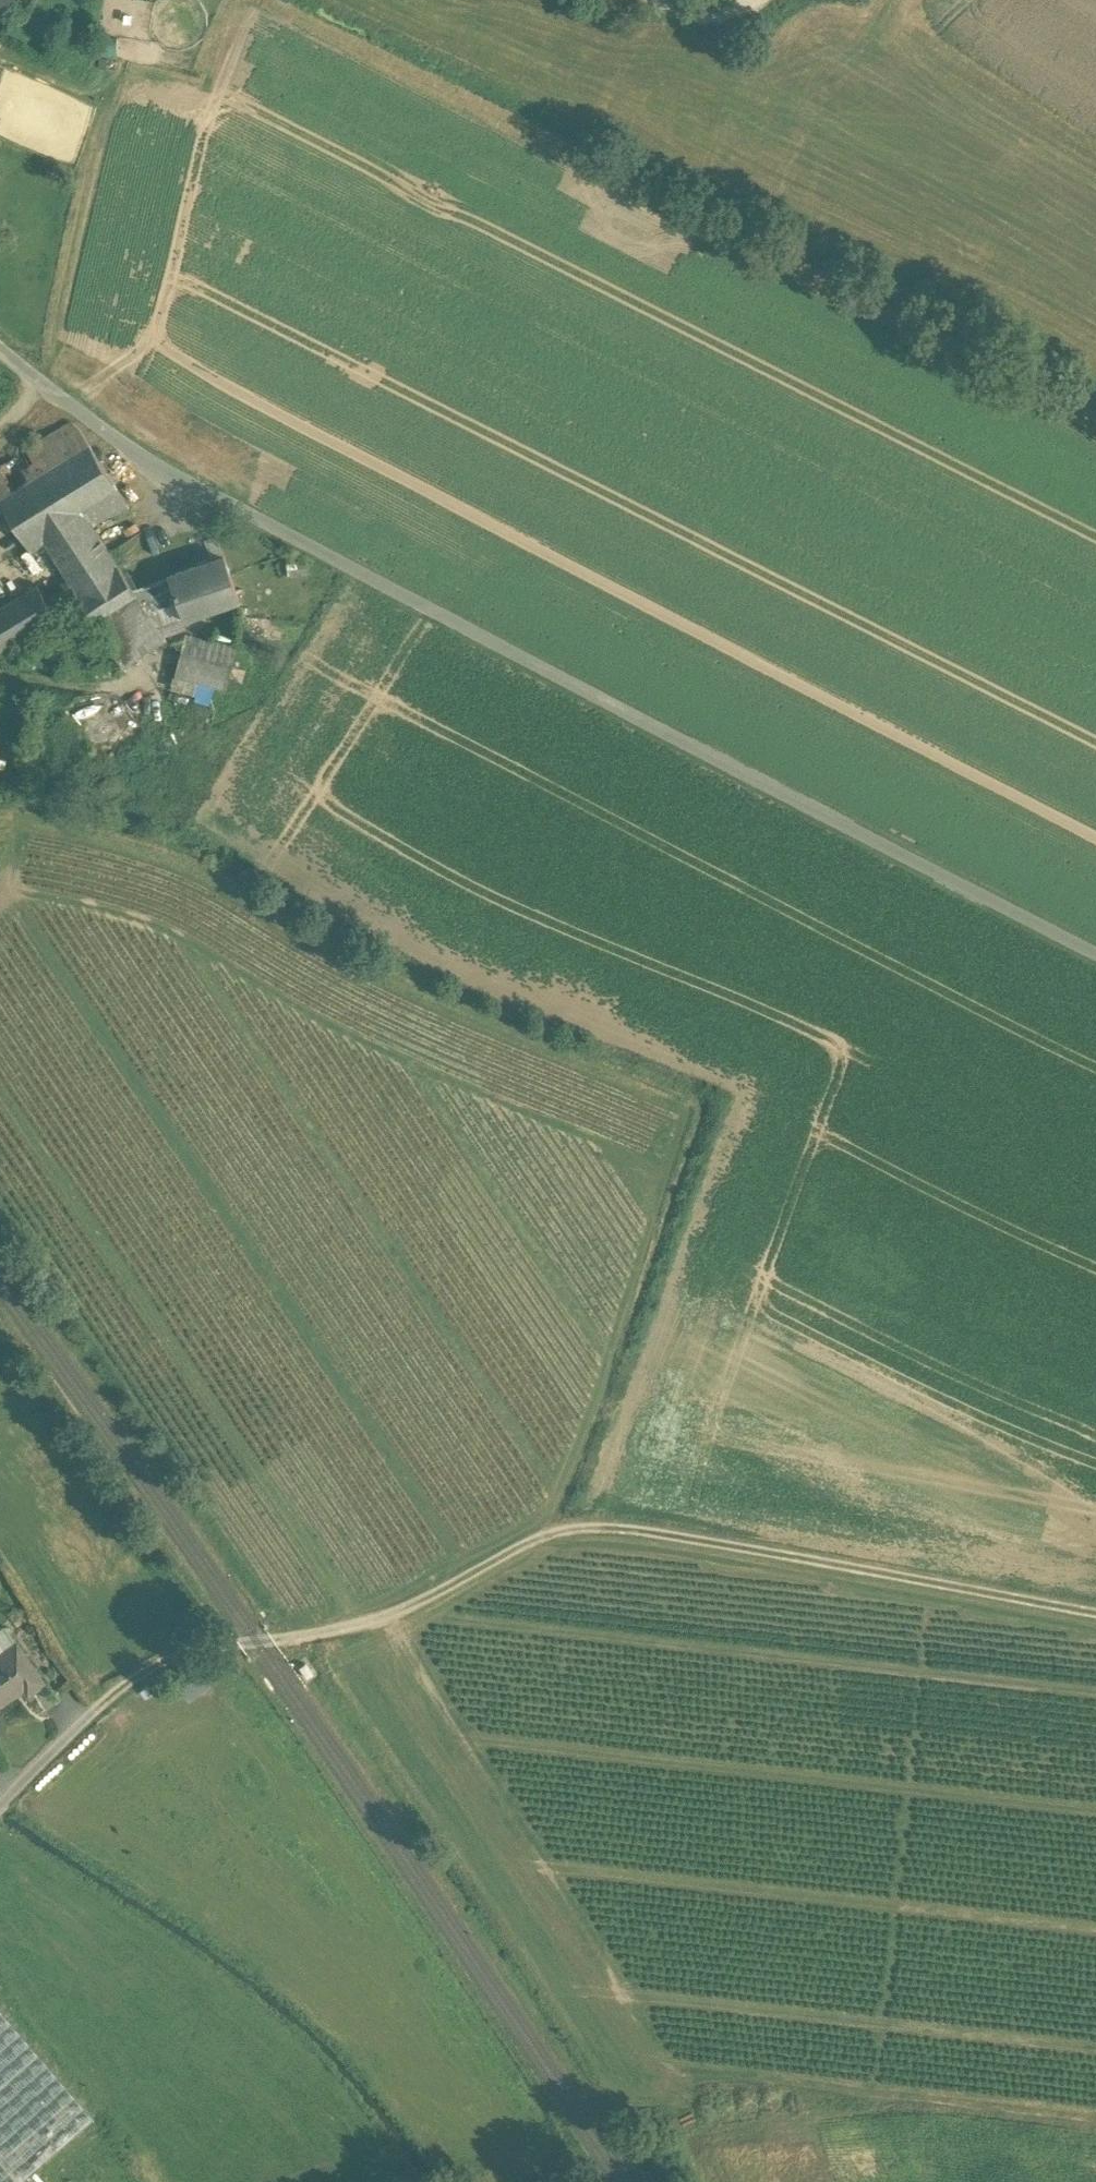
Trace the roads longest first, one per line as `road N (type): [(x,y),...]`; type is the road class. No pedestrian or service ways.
road 1 (unclassified): [(0,345),(150,461),(1095,952)]
road 2 (track): [(0,1806),(124,1684),(175,1660),(267,1641)]

